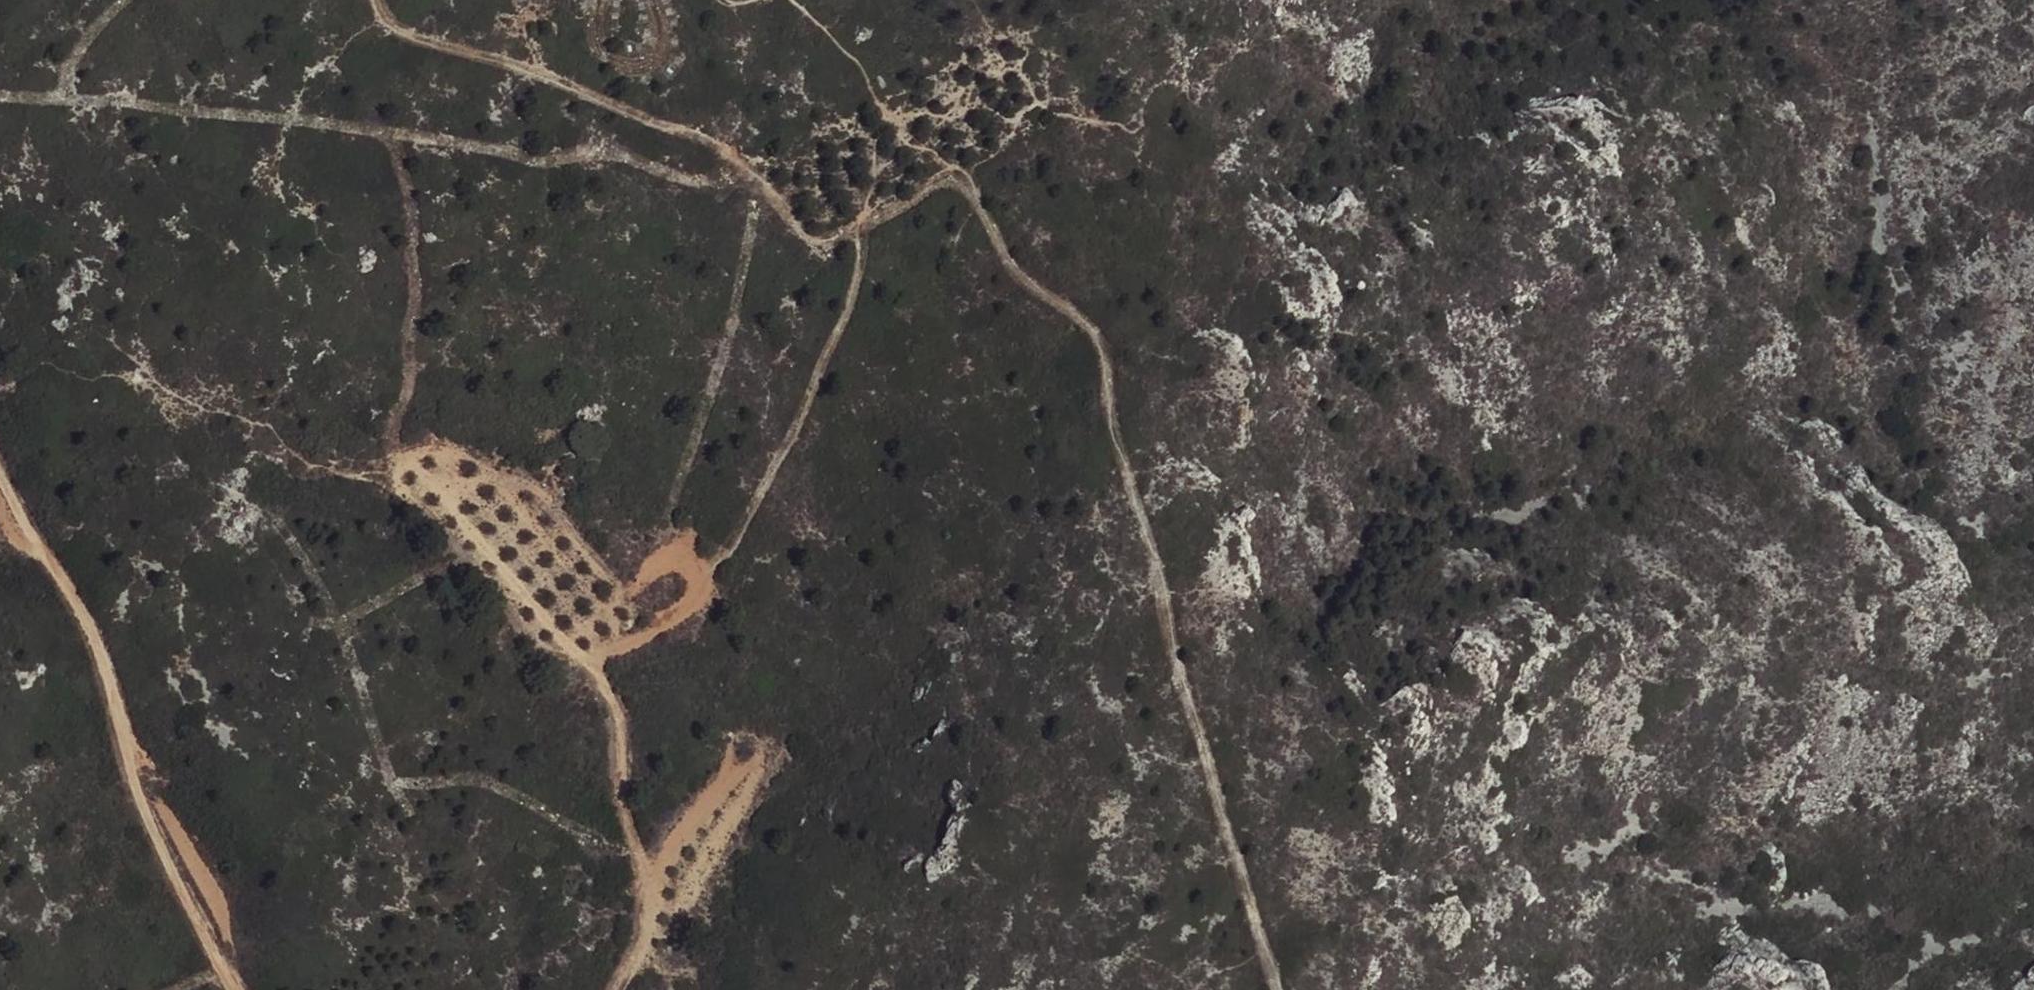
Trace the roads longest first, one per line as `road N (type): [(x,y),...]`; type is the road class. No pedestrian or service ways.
road 1 (track): [(0,473),(88,619),(163,856),(237,989)]

